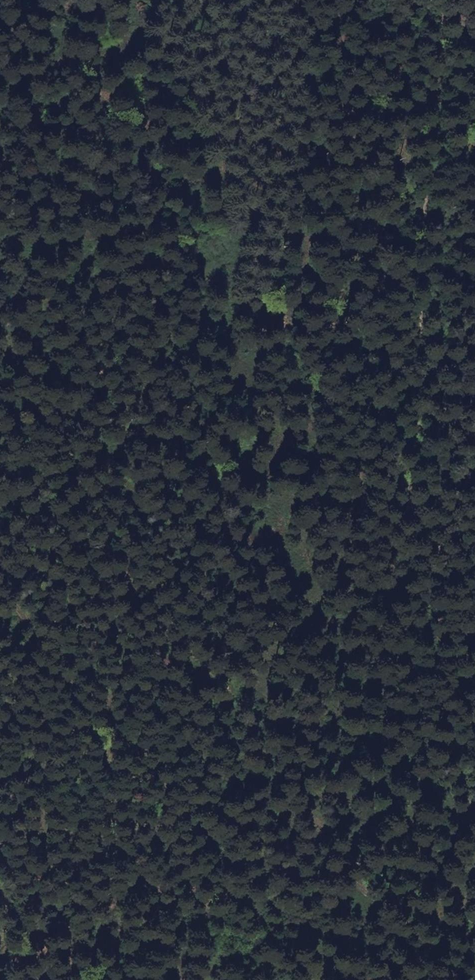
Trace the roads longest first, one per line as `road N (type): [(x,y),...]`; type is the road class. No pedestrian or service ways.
road 1 (track): [(437,0),(419,450),(474,697)]

